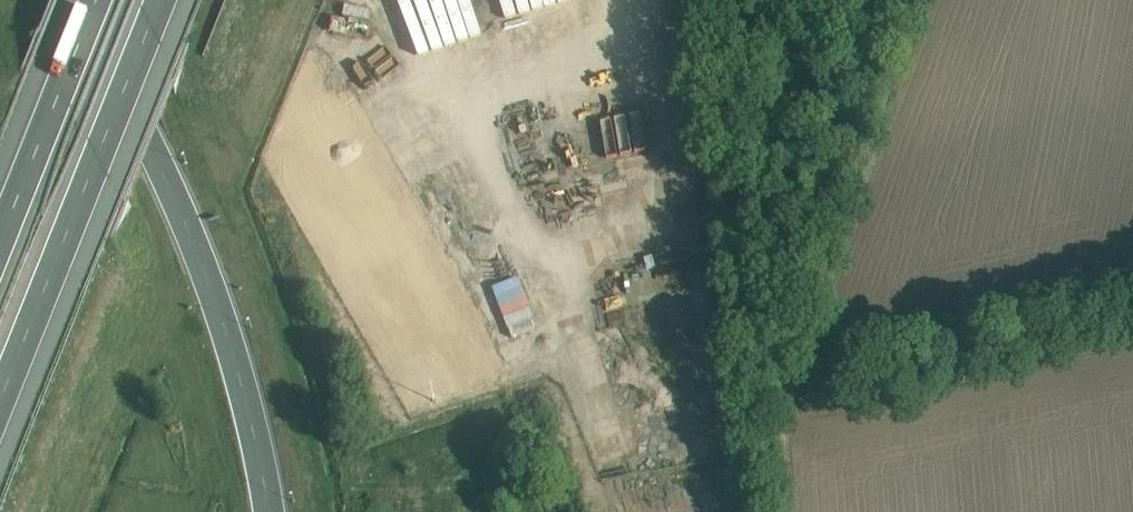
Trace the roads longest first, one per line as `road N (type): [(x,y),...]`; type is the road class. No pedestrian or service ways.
road 1 (track): [(624,0),(603,26),(612,91),(647,193),(598,263),(535,247),(453,112),(547,65)]
road 2 (motorway): [(268,511),(215,298),(149,144),(72,0)]
road 3 (motorway): [(0,395),(161,0)]
road 4 (motorway): [(95,0),(0,237)]

